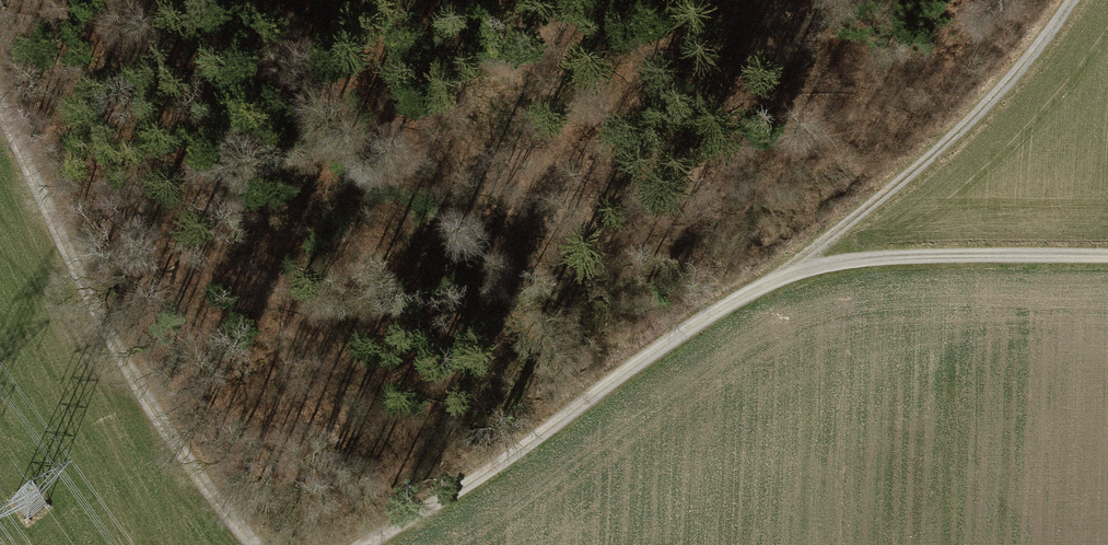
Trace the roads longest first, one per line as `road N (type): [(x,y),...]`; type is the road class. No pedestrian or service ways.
road 1 (track): [(1107,257),(877,259),(790,269),(366,544)]
road 2 (track): [(0,71),(151,394),(259,544)]
road 3 (track): [(1071,0),(1058,28),(940,147),(790,269)]

